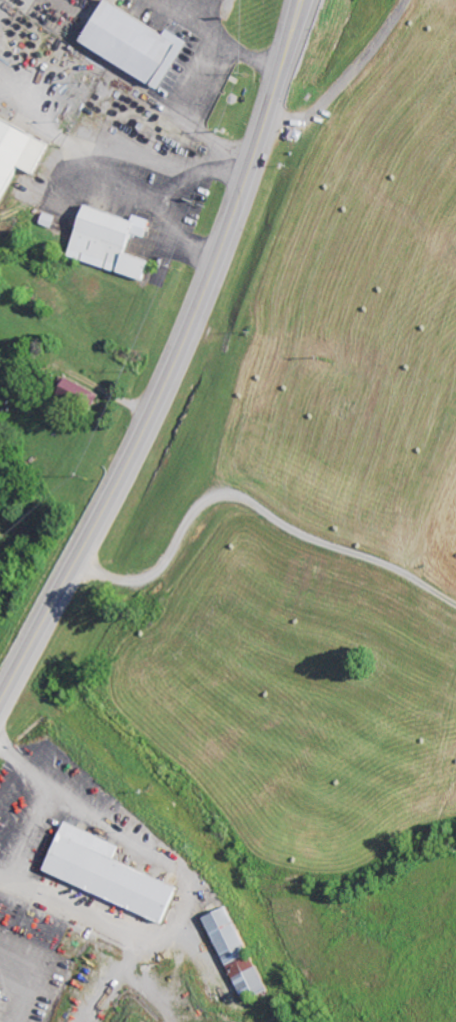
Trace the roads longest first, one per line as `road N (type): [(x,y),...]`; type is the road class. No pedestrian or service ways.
road 1 (secondary): [(0,705),(175,362),(232,220),(301,0)]
road 2 (residential): [(75,567),(125,580),(150,576),(202,497),(222,488),(294,533),(376,558),(455,604)]
road 3 (residential): [(260,139),(325,100),(406,0)]
road 4 (residential): [(263,88),(157,0)]

